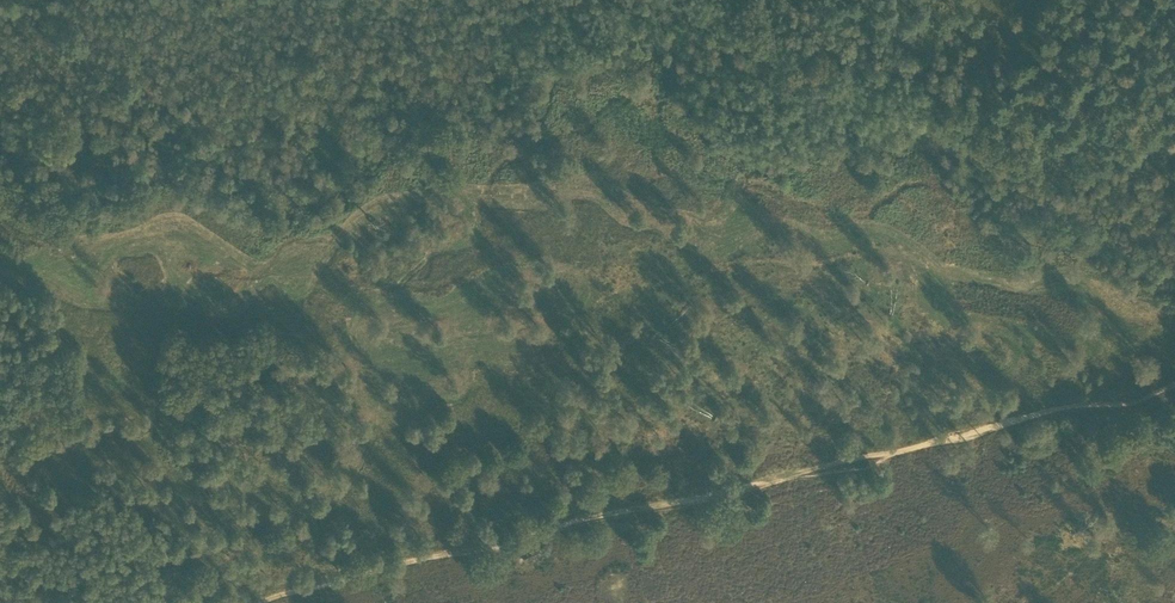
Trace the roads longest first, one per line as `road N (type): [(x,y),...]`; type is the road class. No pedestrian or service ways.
road 1 (track): [(275,602),(1050,411),(1134,403),(1174,385)]

